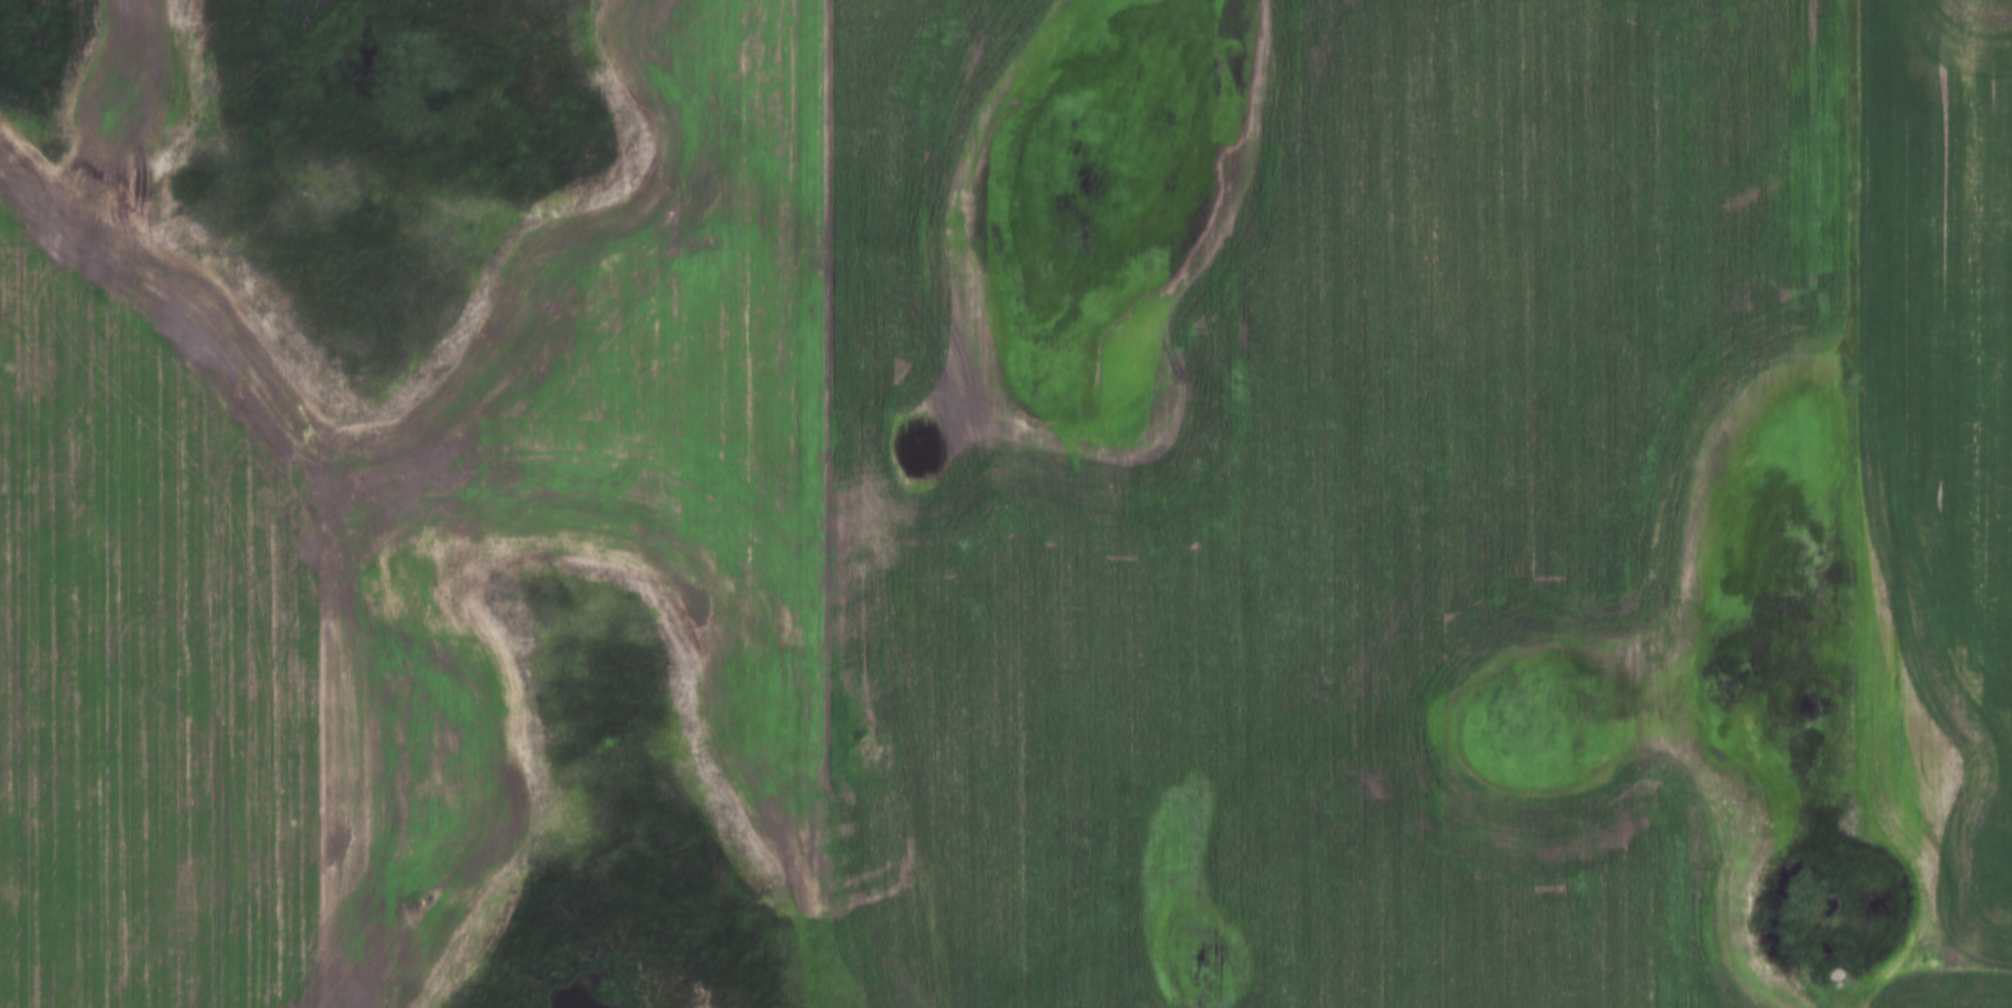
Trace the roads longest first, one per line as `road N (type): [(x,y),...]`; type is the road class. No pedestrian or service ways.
road 1 (track): [(1859,0),(1863,520),(1870,601),(1913,746),(1929,907),(1907,970),(1872,1007)]

